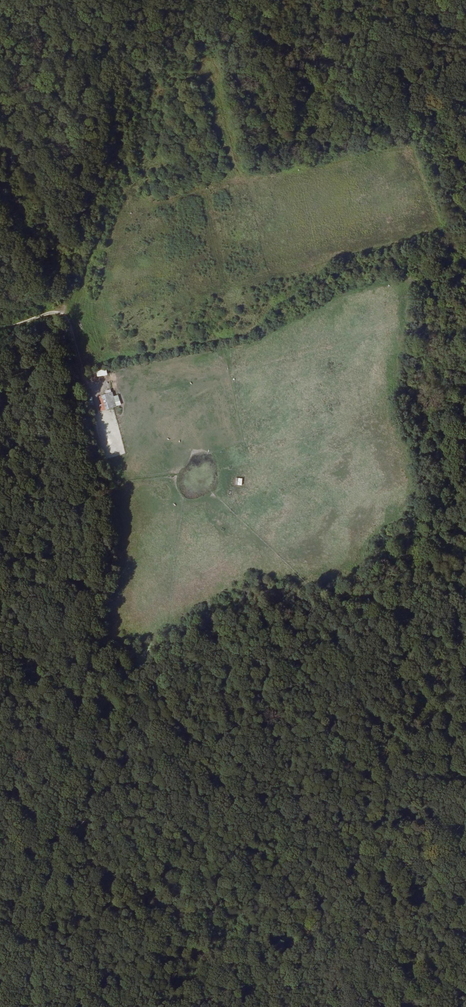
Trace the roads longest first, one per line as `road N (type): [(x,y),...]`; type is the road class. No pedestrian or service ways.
road 1 (track): [(65,305),(105,455),(112,549),(30,1006)]

